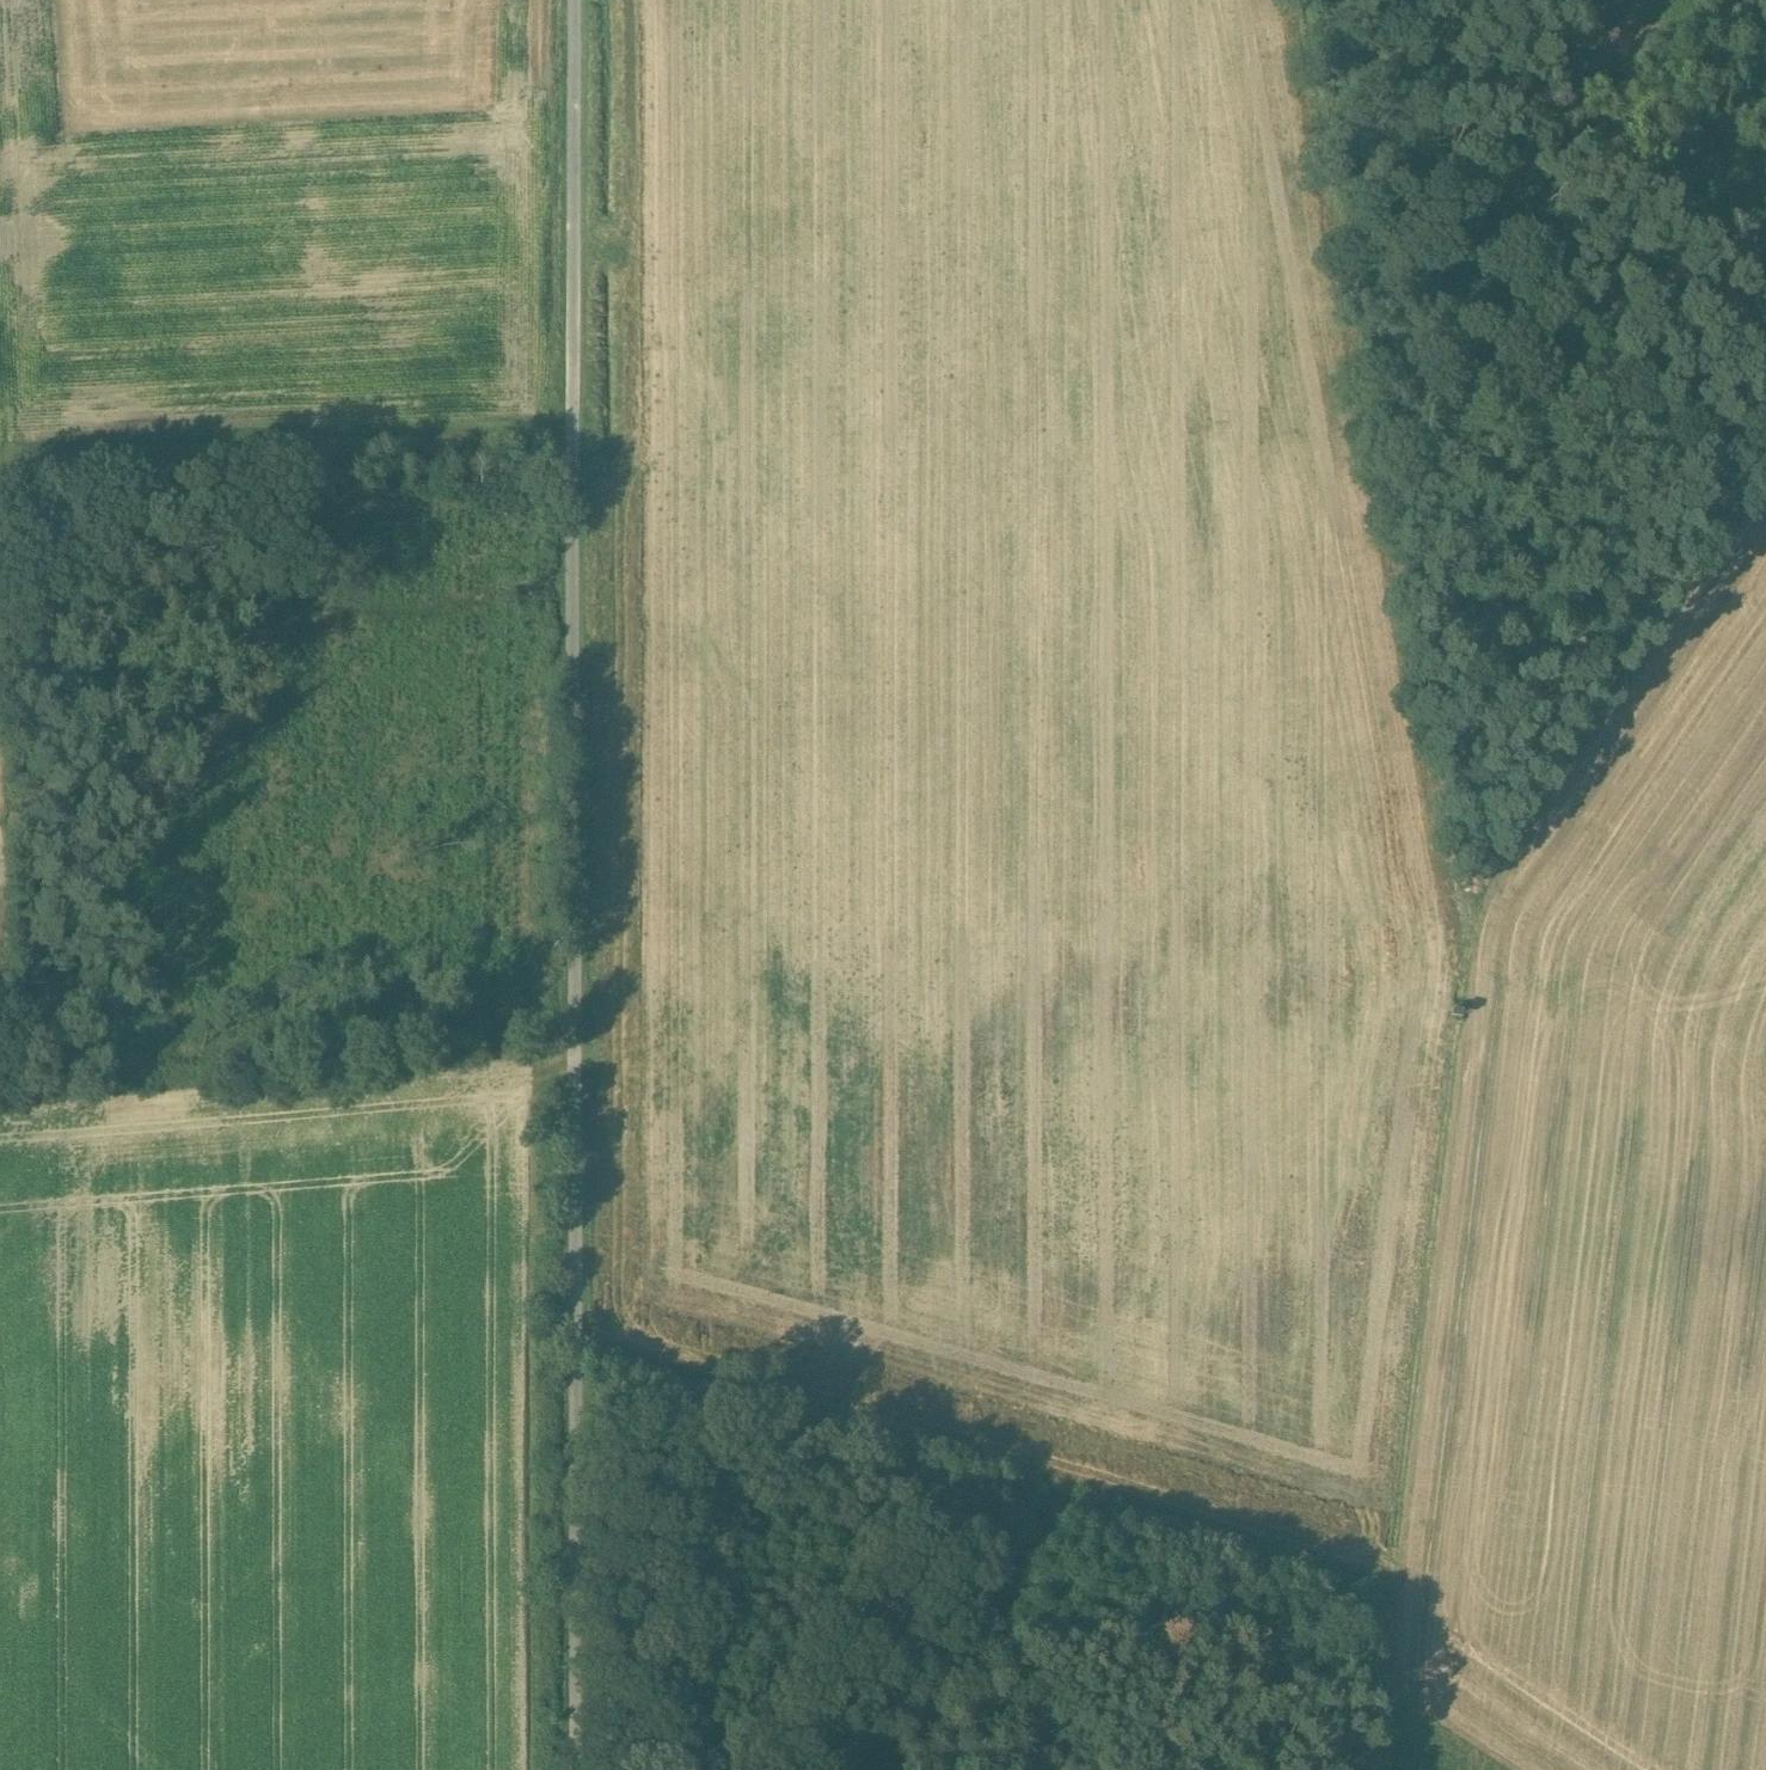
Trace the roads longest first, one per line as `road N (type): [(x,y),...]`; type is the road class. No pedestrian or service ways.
road 1 (track): [(580,0),(587,1769)]
road 2 (track): [(1765,460),(1491,858)]
road 3 (track): [(878,1769),(1062,1498)]

